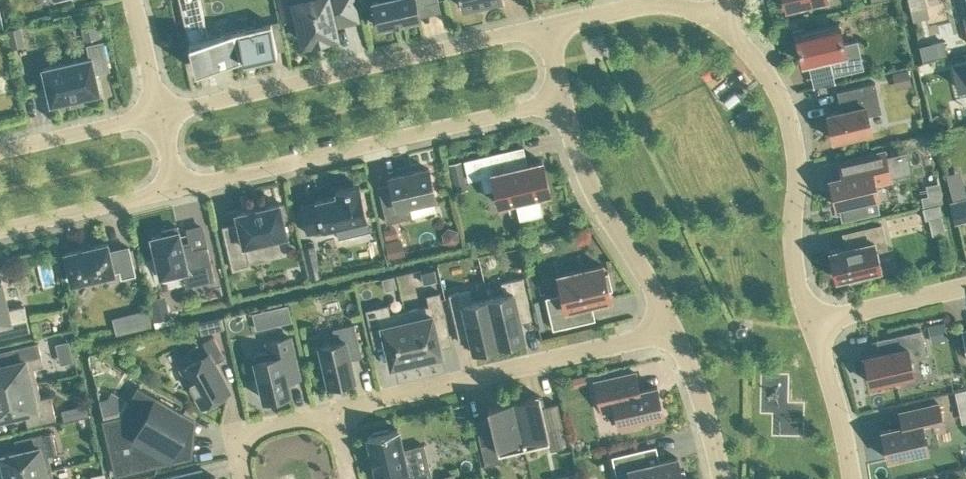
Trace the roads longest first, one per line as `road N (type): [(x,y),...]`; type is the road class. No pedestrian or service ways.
road 1 (residential): [(547,25),(159,112)]
road 2 (residential): [(177,188),(563,98)]
road 3 (residential): [(674,328),(334,407)]
road 4 (residential): [(717,21),(766,71),(787,114),(796,175),(794,260),(811,322)]
road 5 (residential): [(674,328),(588,181),(563,98)]
road 6 (residential): [(0,229),(177,188)]
road 7 (residential): [(547,25),(650,2),(717,21)]
road 8 (residential): [(159,112),(0,150)]
road 9 (residential): [(811,322),(852,478)]
road 10 (residential): [(811,322),(965,286)]
road 11 (residential): [(722,478),(674,328)]
road 12 (residential): [(334,407),(232,433),(243,478)]

